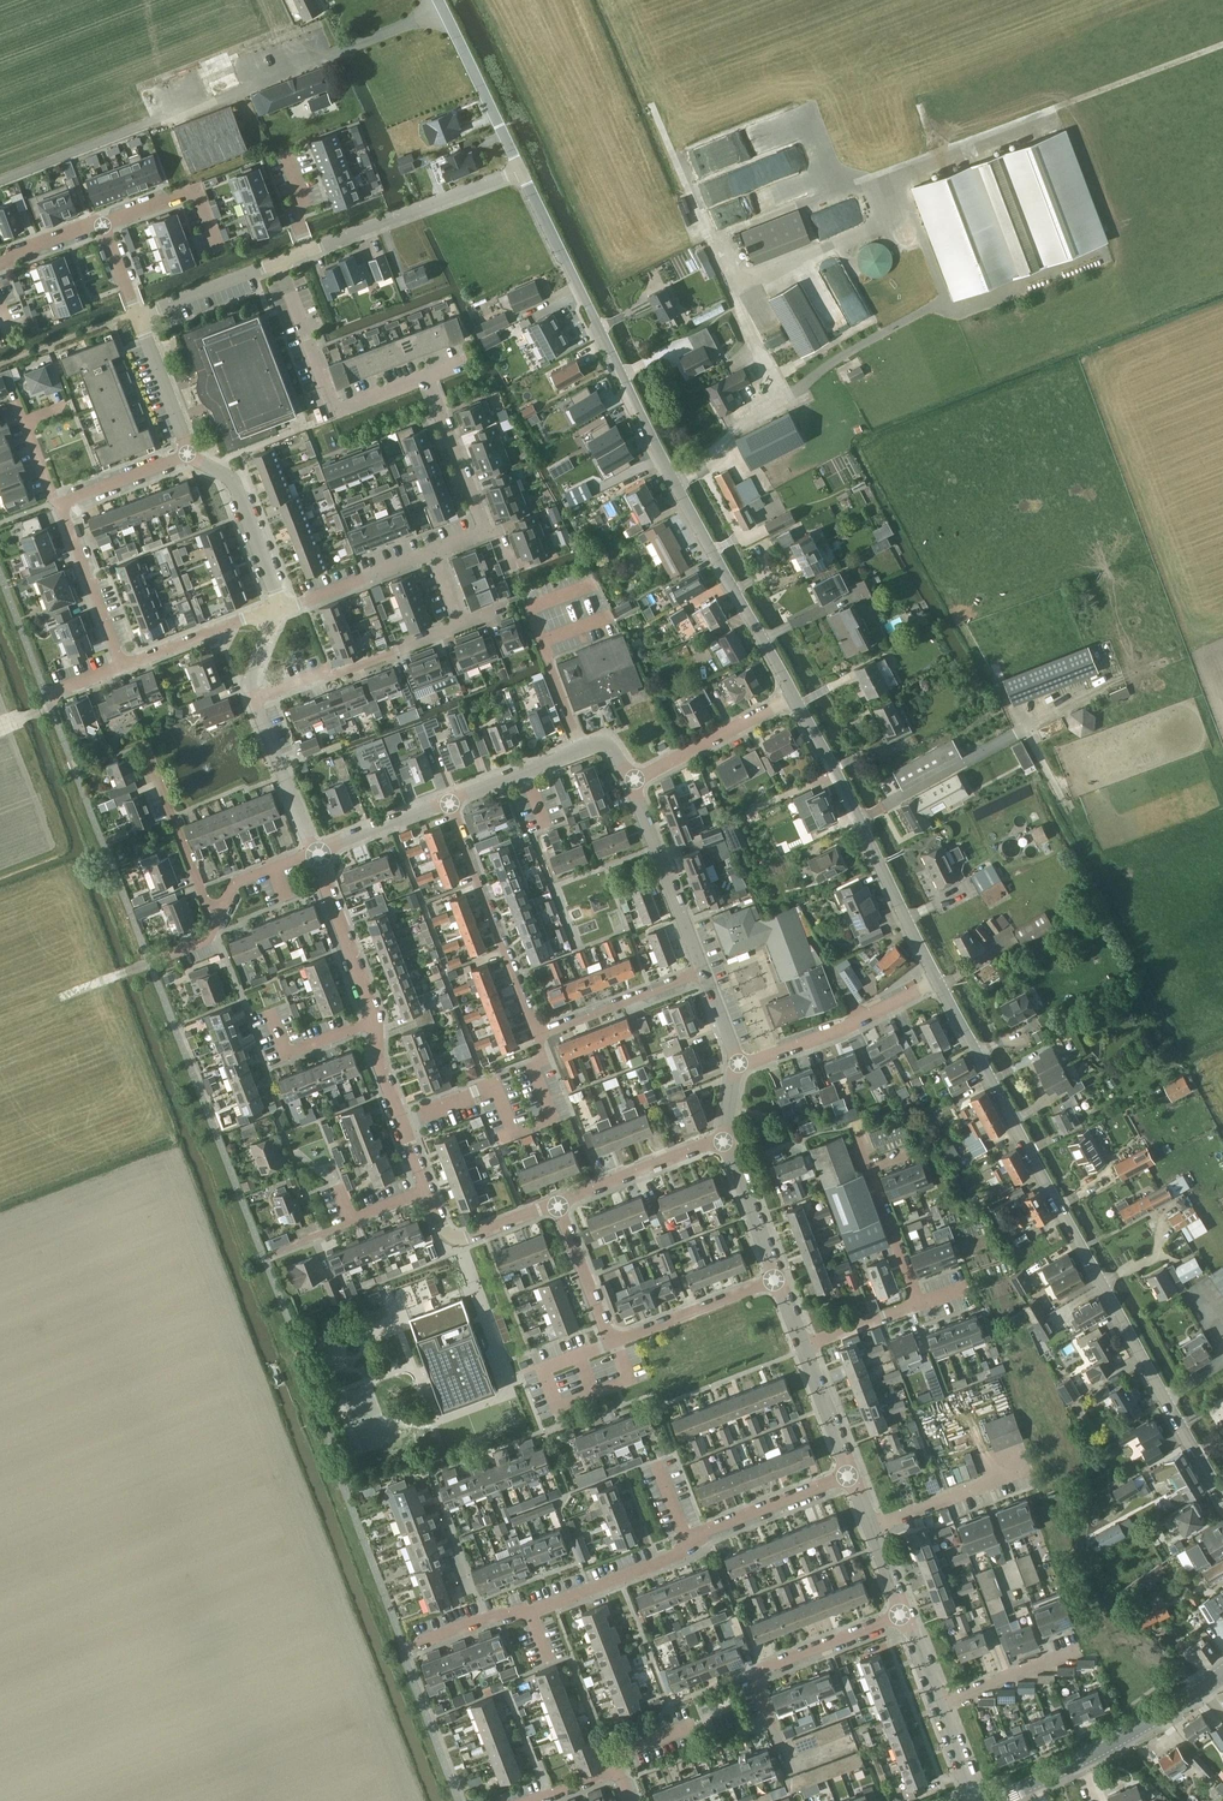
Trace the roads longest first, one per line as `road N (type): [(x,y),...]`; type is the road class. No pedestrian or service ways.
road 1 (residential): [(1222,1498),(935,979)]
road 2 (residential): [(795,696),(739,602),(522,170)]
road 3 (residential): [(704,971),(540,1032),(449,799)]
road 4 (residential): [(857,1741),(788,1766),(758,1687),(760,1674),(906,1615)]
road 5 (residential): [(777,1279),(612,1344),(557,1205)]
road 6 (residential): [(935,979),(795,696)]
road 7 (residential): [(416,1647),(501,1613),(531,1613),(689,1546)]
road 8 (tertiary): [(993,1800),(1154,1723),(1222,1672)]
road 9 (residential): [(427,376),(338,407),(279,263)]
road 10 (residential): [(310,251),(522,170)]
road 11 (residential): [(255,699),(462,625)]
road 12 (residential): [(739,1065),(851,1026),(935,979)]
road 13 (residential): [(631,780),(617,755),(595,743),(449,799)]
road 14 (residential): [(704,971),(631,780)]
road 15 (residential): [(274,612),(276,590),(233,480),(190,453)]
road 16 (residential): [(522,170),(440,0)]
road 17 (residential): [(219,915),(207,906),(146,745)]
road 18 (track): [(0,181),(174,118)]
road 19 (residential): [(795,696),(631,780)]
road 20 (residential): [(725,1138),(557,1205)]
road 21 (residential): [(376,1022),(314,854)]
road 22 (residential): [(689,1546),(852,1476)]
road 23 (track): [(1056,108),(1222,46)]
road 24 (residential): [(428,1190),(378,1054),(376,1022)]
road 25 (residential): [(274,612),(435,553)]
road 26 (residential): [(123,666),(63,506)]
road 27 (residential): [(487,533),(427,376)]
road 28 (residential): [(221,252),(198,189),(103,223)]
road 29 (residential): [(314,854),(255,699)]
road 30 (residential): [(557,1205),(458,1239),(443,1228),(428,1190)]
road 31 (residential): [(872,1527),(1023,1469)]
road 32 (residential): [(123,666),(274,612)]
road 33 (residential): [(137,313),(279,263)]
road 34 (residential): [(941,1704),(1081,1649)]
road 35 (residential): [(777,1279),(725,1138)]
road 36 (residential): [(190,453),(137,313)]
road 37 (residential): [(449,799),(314,854)]
road 38 (residential): [(294,1245),(428,1190)]
road 39 (residential): [(918,1304),(870,1172)]
road 40 (residential): [(270,1010),(288,1052),(376,1022)]
road 41 (residential): [(63,506),(190,453)]
road 42 (residential): [(852,1476),(804,1348)]
road 43 (residential): [(804,1348),(918,1304)]

